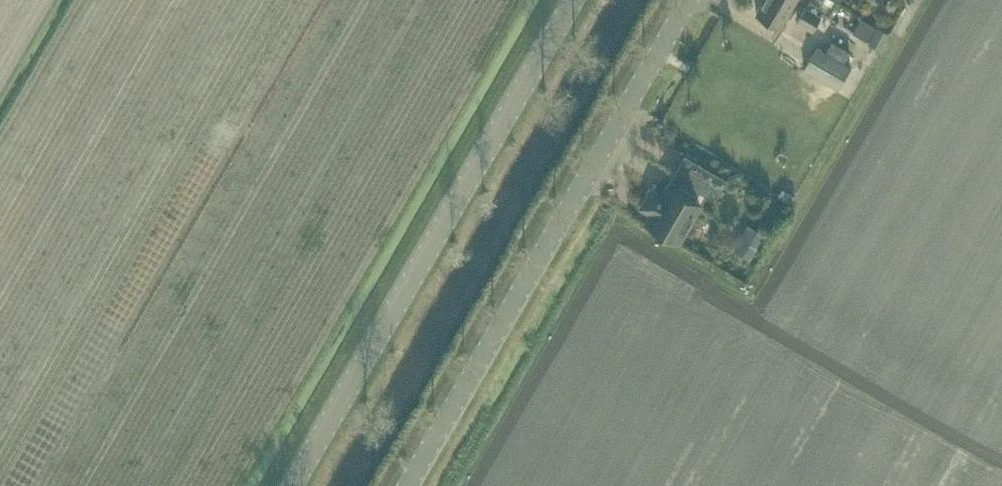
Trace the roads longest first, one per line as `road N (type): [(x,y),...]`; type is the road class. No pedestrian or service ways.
road 1 (tertiary): [(290,485),(574,0)]
road 2 (unclassified): [(409,485),(691,0)]

